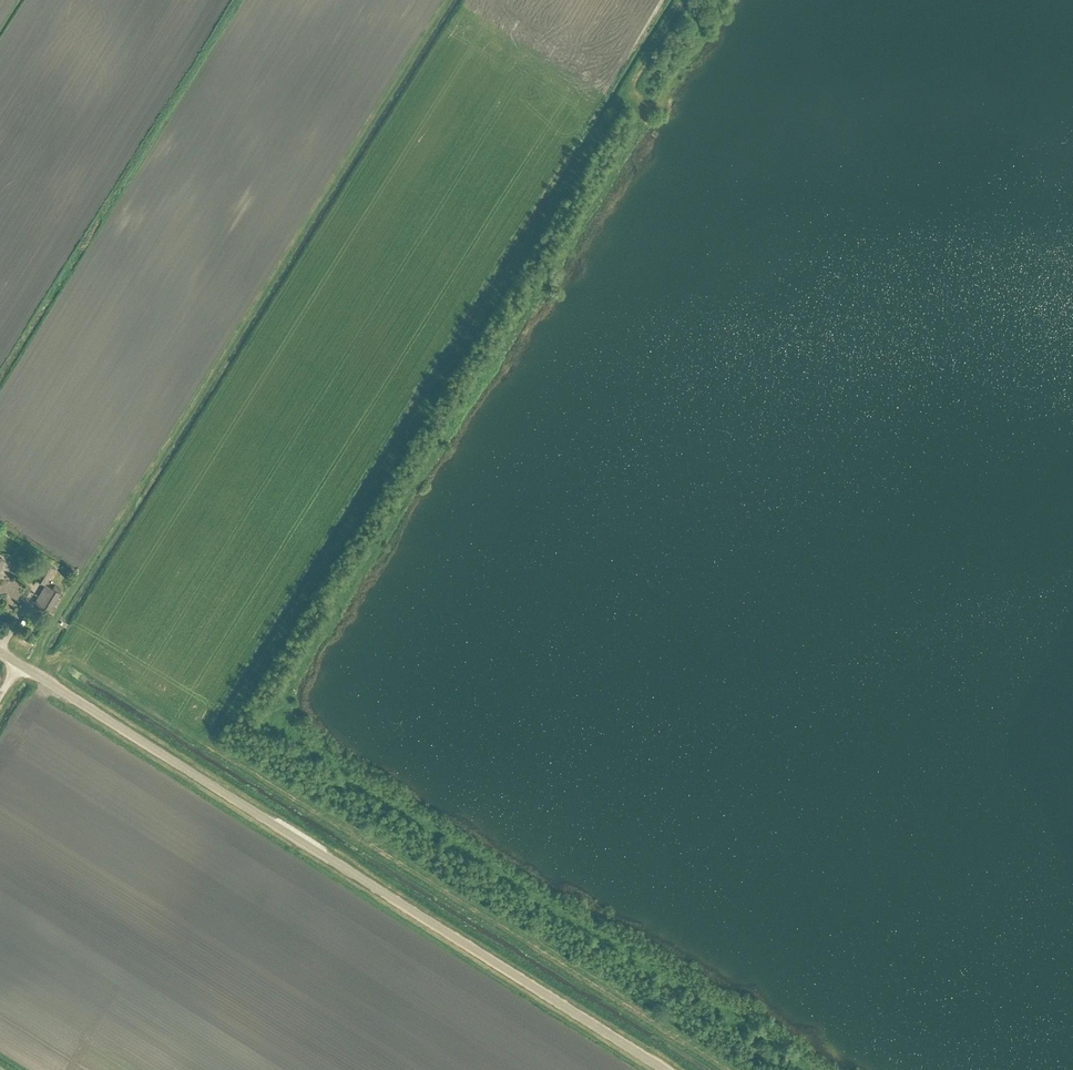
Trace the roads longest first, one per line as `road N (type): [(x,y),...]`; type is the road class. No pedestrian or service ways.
road 1 (track): [(22,666),(443,0)]
road 2 (unclassified): [(667,1069),(0,652)]

